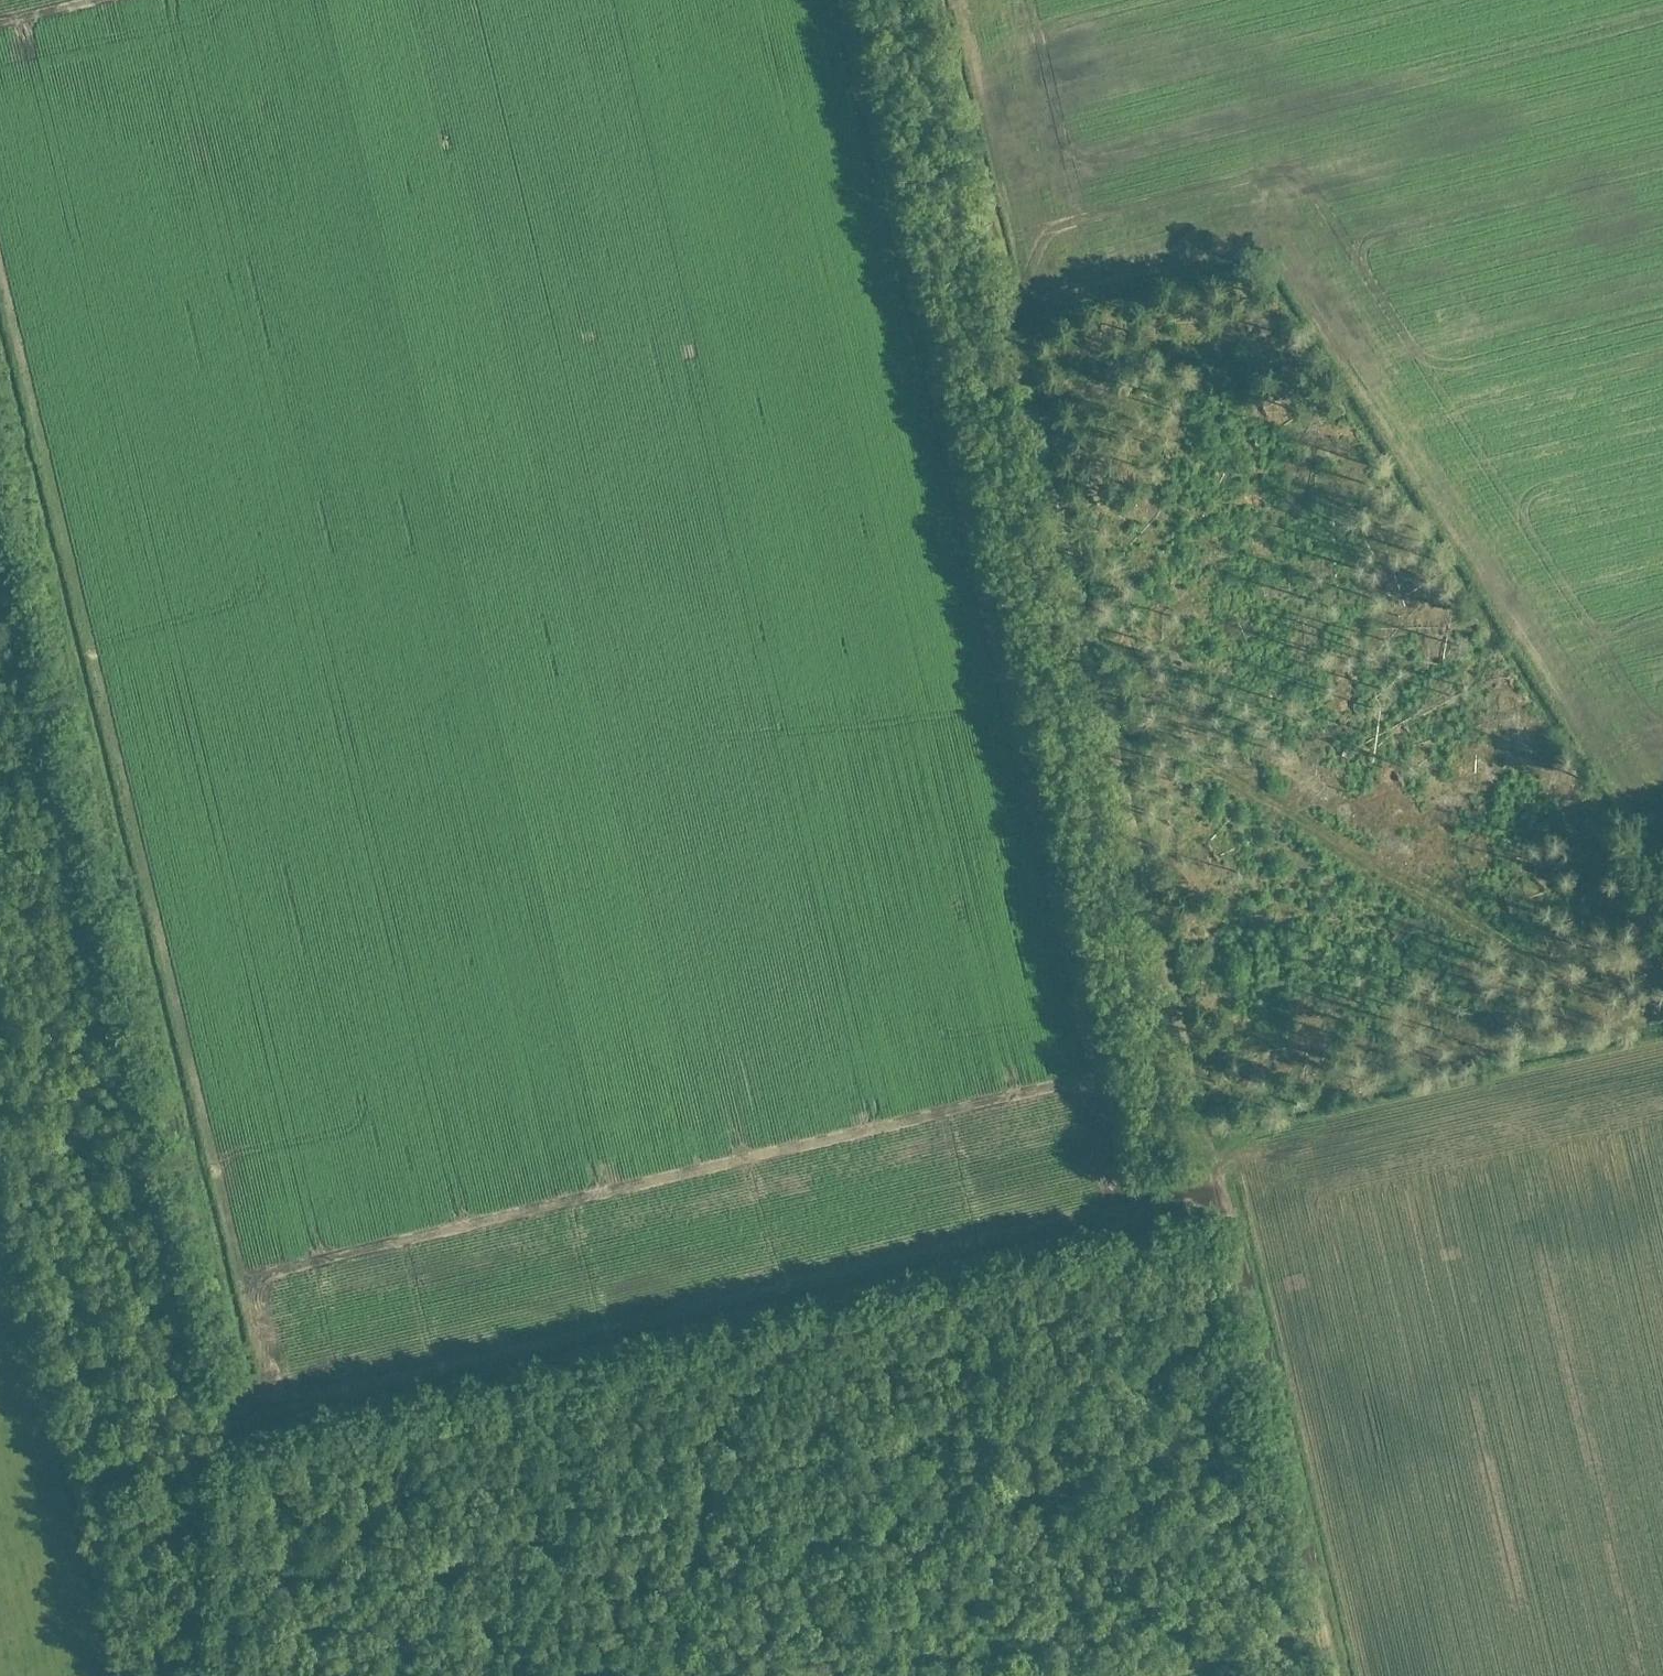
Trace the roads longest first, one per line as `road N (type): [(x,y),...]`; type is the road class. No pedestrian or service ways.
road 1 (track): [(932,0),(1340,1675)]
road 2 (track): [(1226,1205),(259,1436),(248,1675)]
road 3 (track): [(1104,707),(1579,980),(1662,942)]

